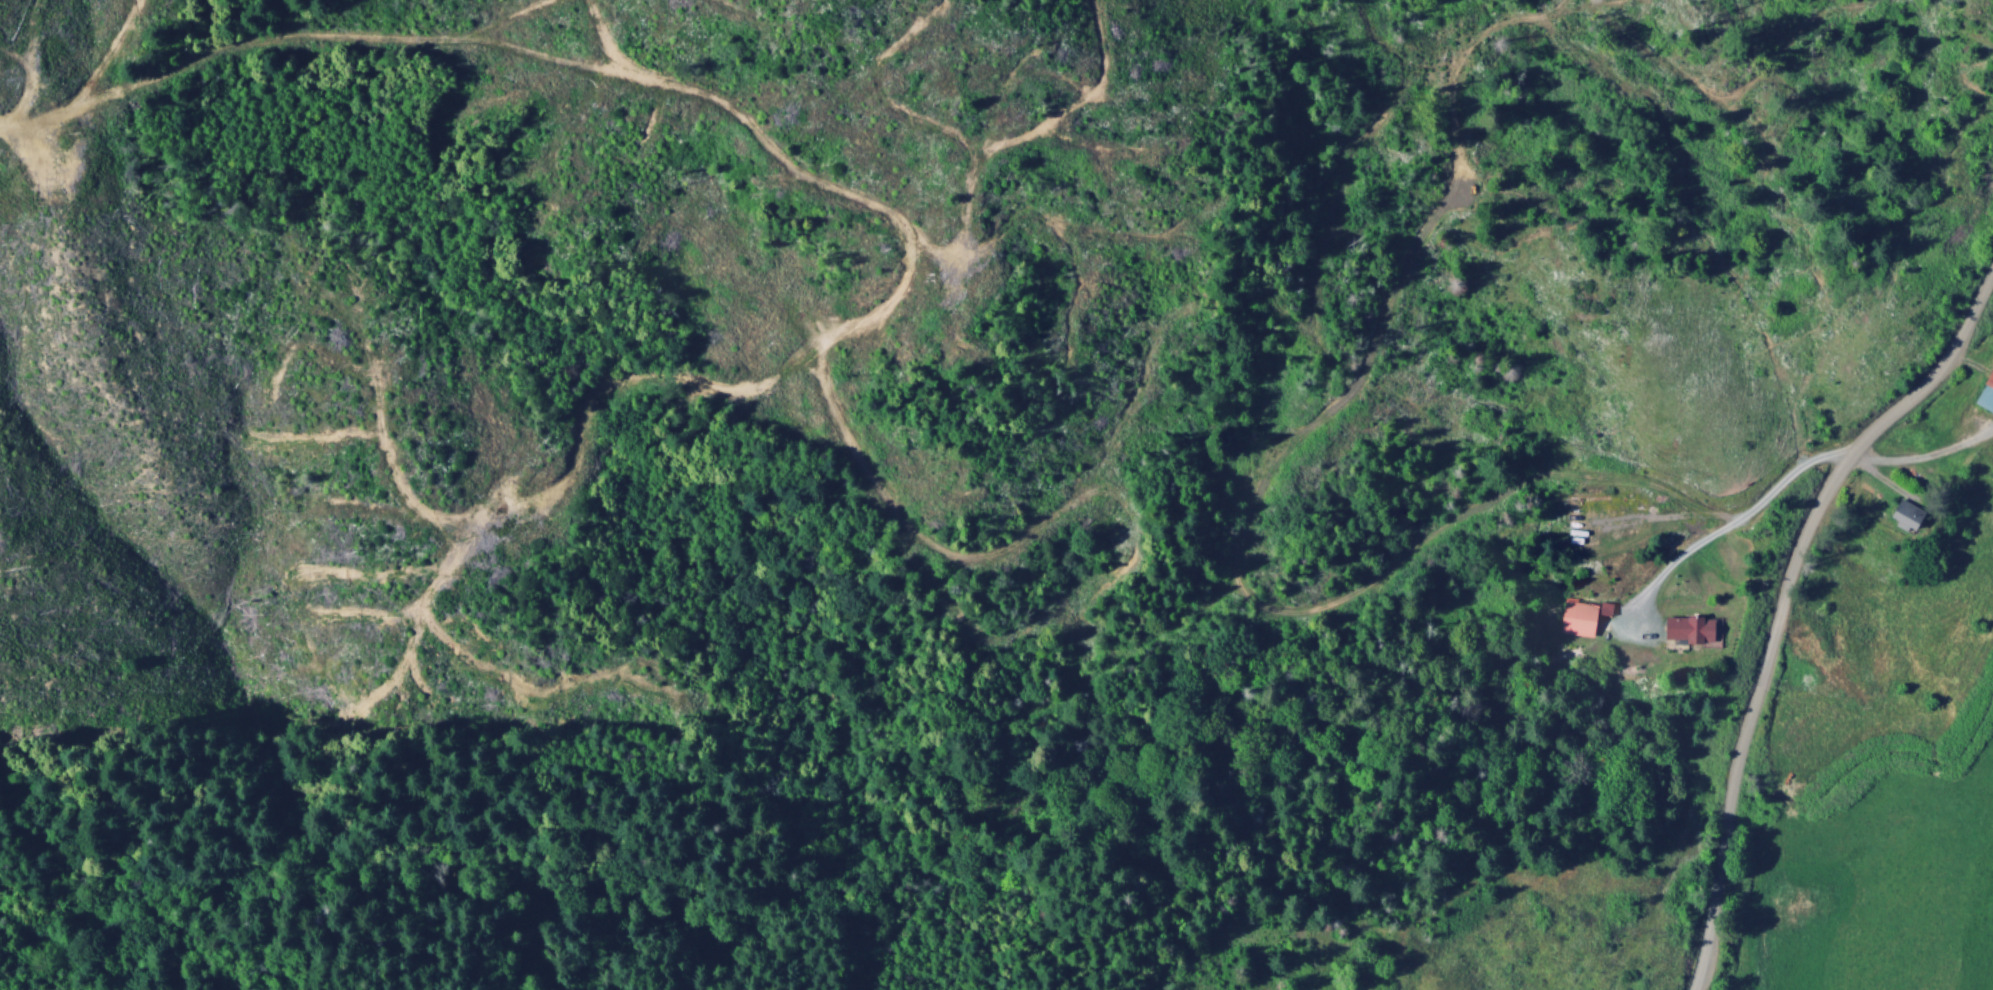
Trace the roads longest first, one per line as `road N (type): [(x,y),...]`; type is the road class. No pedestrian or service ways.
road 1 (residential): [(1695,989),(1737,764),(1814,516),(1846,456),(1943,364),(1992,268)]

